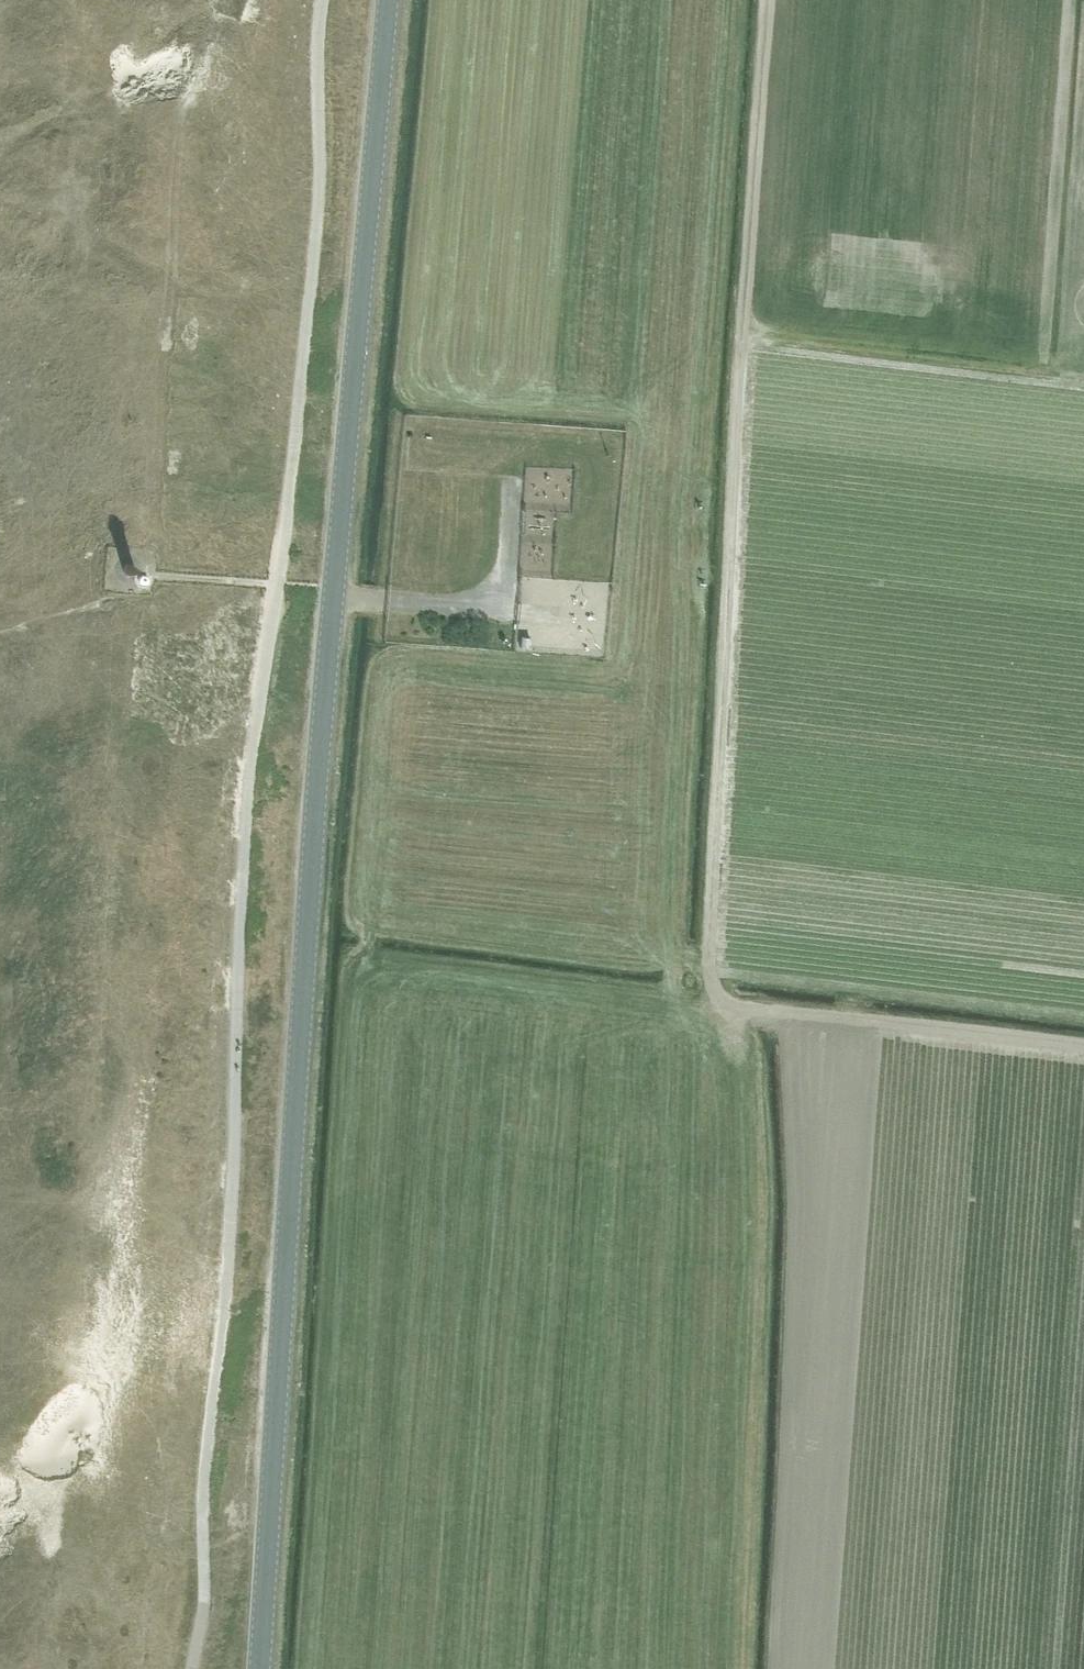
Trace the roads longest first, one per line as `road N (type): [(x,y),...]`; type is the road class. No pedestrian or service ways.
road 1 (secondary): [(260,1668),(317,797),(389,0)]
road 2 (track): [(766,0),(704,958),(709,994),(736,1011),(1083,1045)]
road 3 (track): [(794,1014),(774,1668)]

